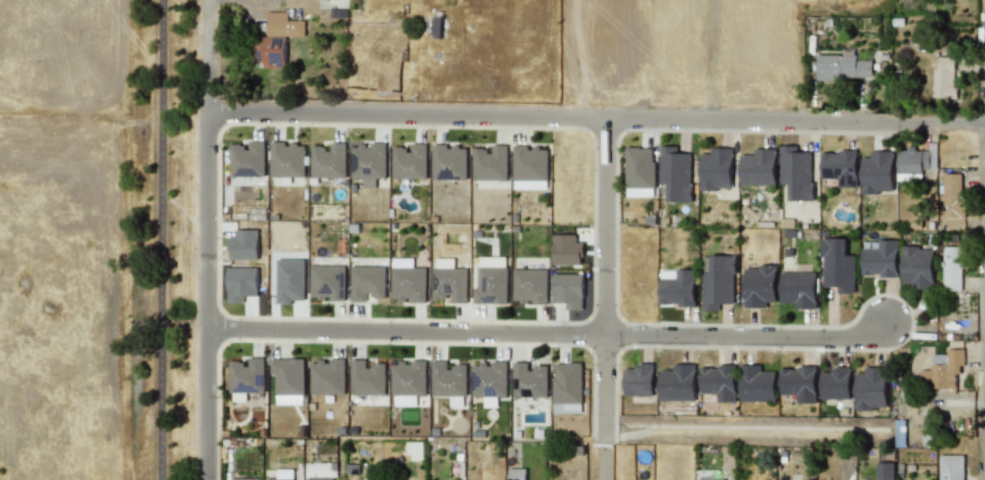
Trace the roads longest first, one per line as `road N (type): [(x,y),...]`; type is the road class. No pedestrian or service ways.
road 1 (residential): [(207,111),(984,125)]
road 2 (residential): [(206,479),(207,0)]
road 3 (residential): [(603,337),(207,328)]
road 4 (residential): [(880,325),(861,338),(603,337)]
road 5 (residential): [(605,122),(603,337)]

